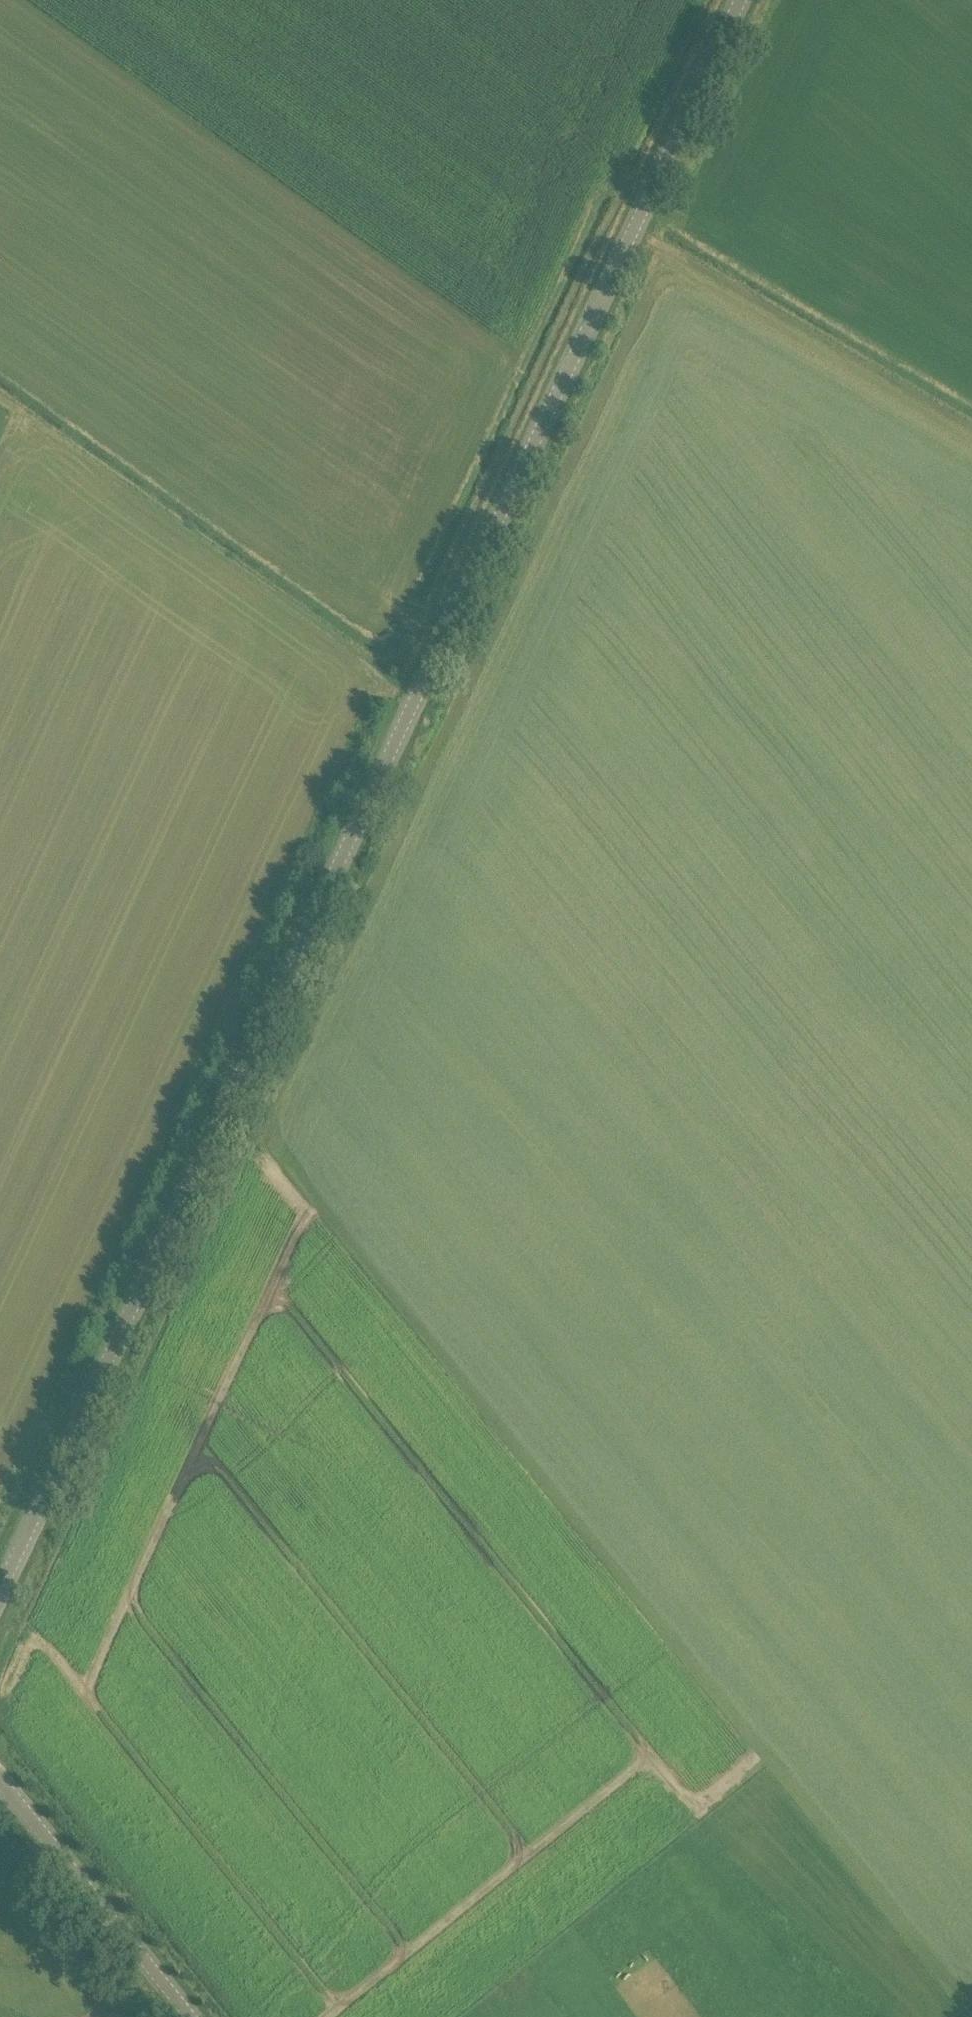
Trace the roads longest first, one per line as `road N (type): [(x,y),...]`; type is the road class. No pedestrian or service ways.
road 1 (tertiary): [(0,1592),(740,0)]
road 2 (tertiary): [(189,2016),(0,1781)]

